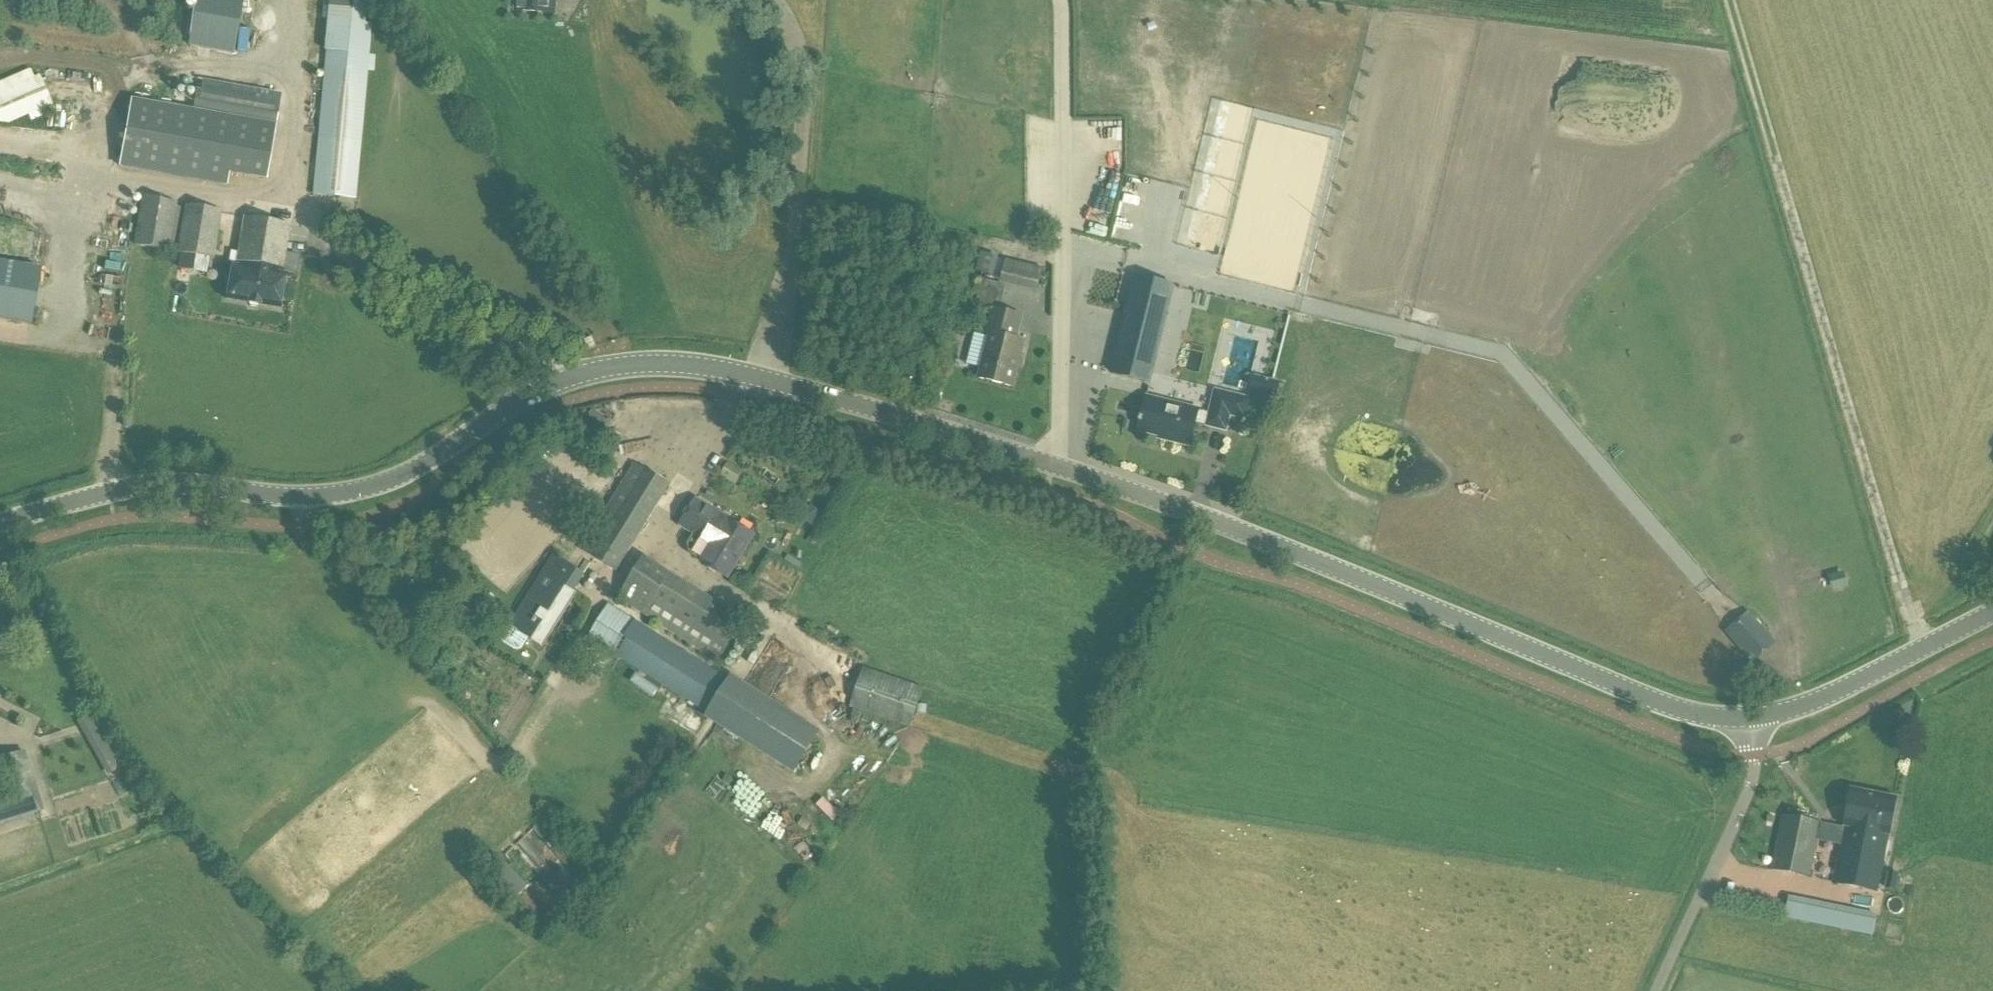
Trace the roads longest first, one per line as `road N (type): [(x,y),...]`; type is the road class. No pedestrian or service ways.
road 1 (tertiary): [(0,525),(173,485),(294,499),(350,497),(429,463),(549,390),(671,365),(799,389),(1054,469)]
road 2 (tertiary): [(1750,718),(1673,708),(1409,598),(1054,469)]
road 3 (track): [(1730,0),(1917,622)]
road 4 (tertiary): [(1750,718),(1820,699),(1992,613)]

